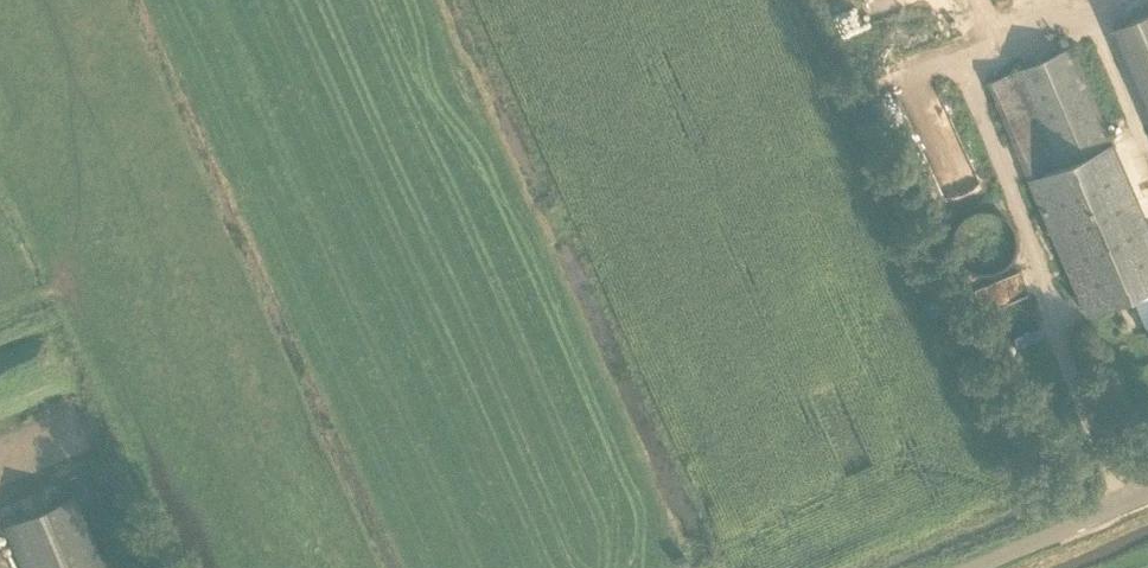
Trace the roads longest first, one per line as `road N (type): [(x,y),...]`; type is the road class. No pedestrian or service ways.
road 1 (unclassified): [(987,567),(1147,500)]

